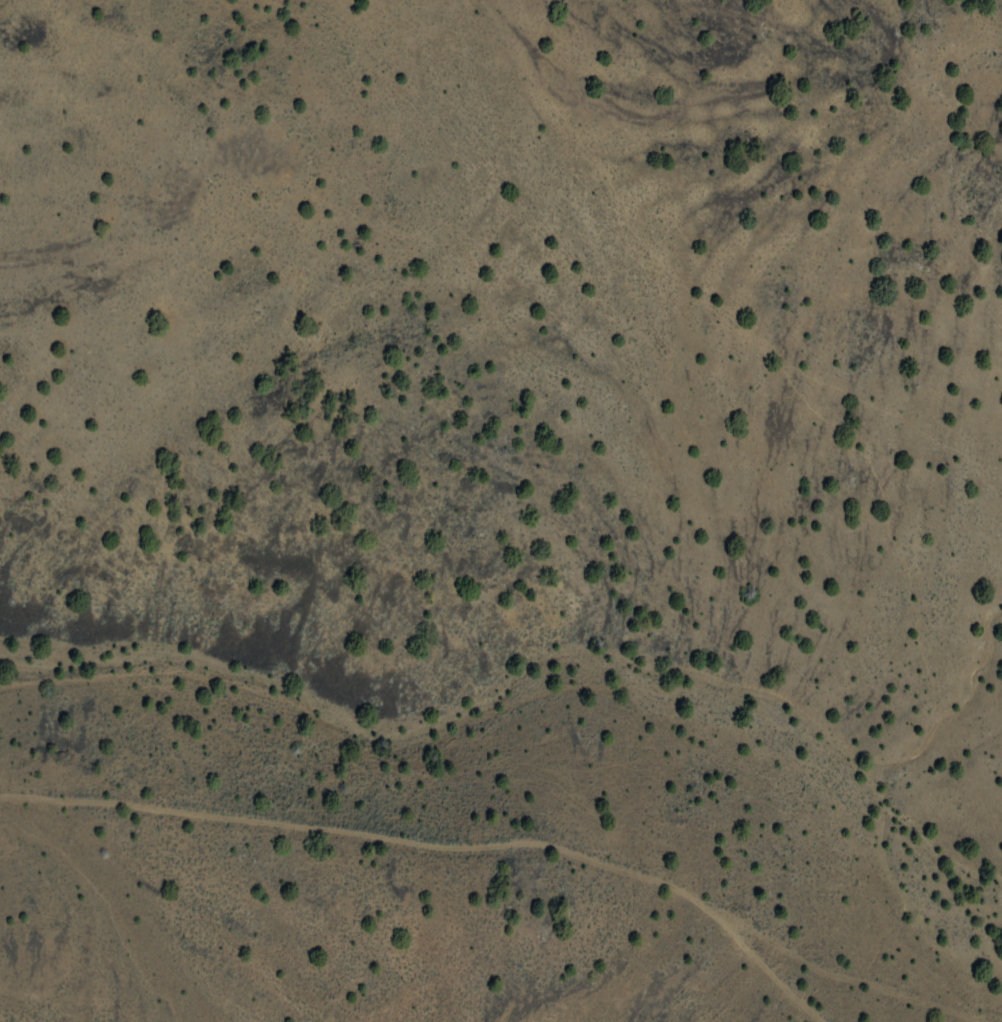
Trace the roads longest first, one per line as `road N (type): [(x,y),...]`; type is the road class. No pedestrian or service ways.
road 1 (track): [(0,800),(463,850),(569,853),(712,911),(825,1021)]

